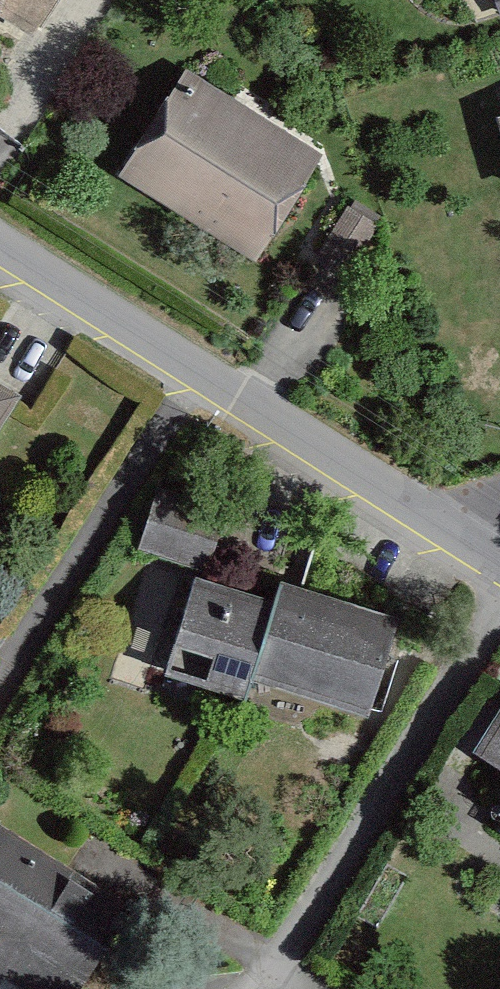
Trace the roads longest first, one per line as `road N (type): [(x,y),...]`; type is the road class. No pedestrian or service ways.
road 1 (residential): [(0,247),(499,566)]

